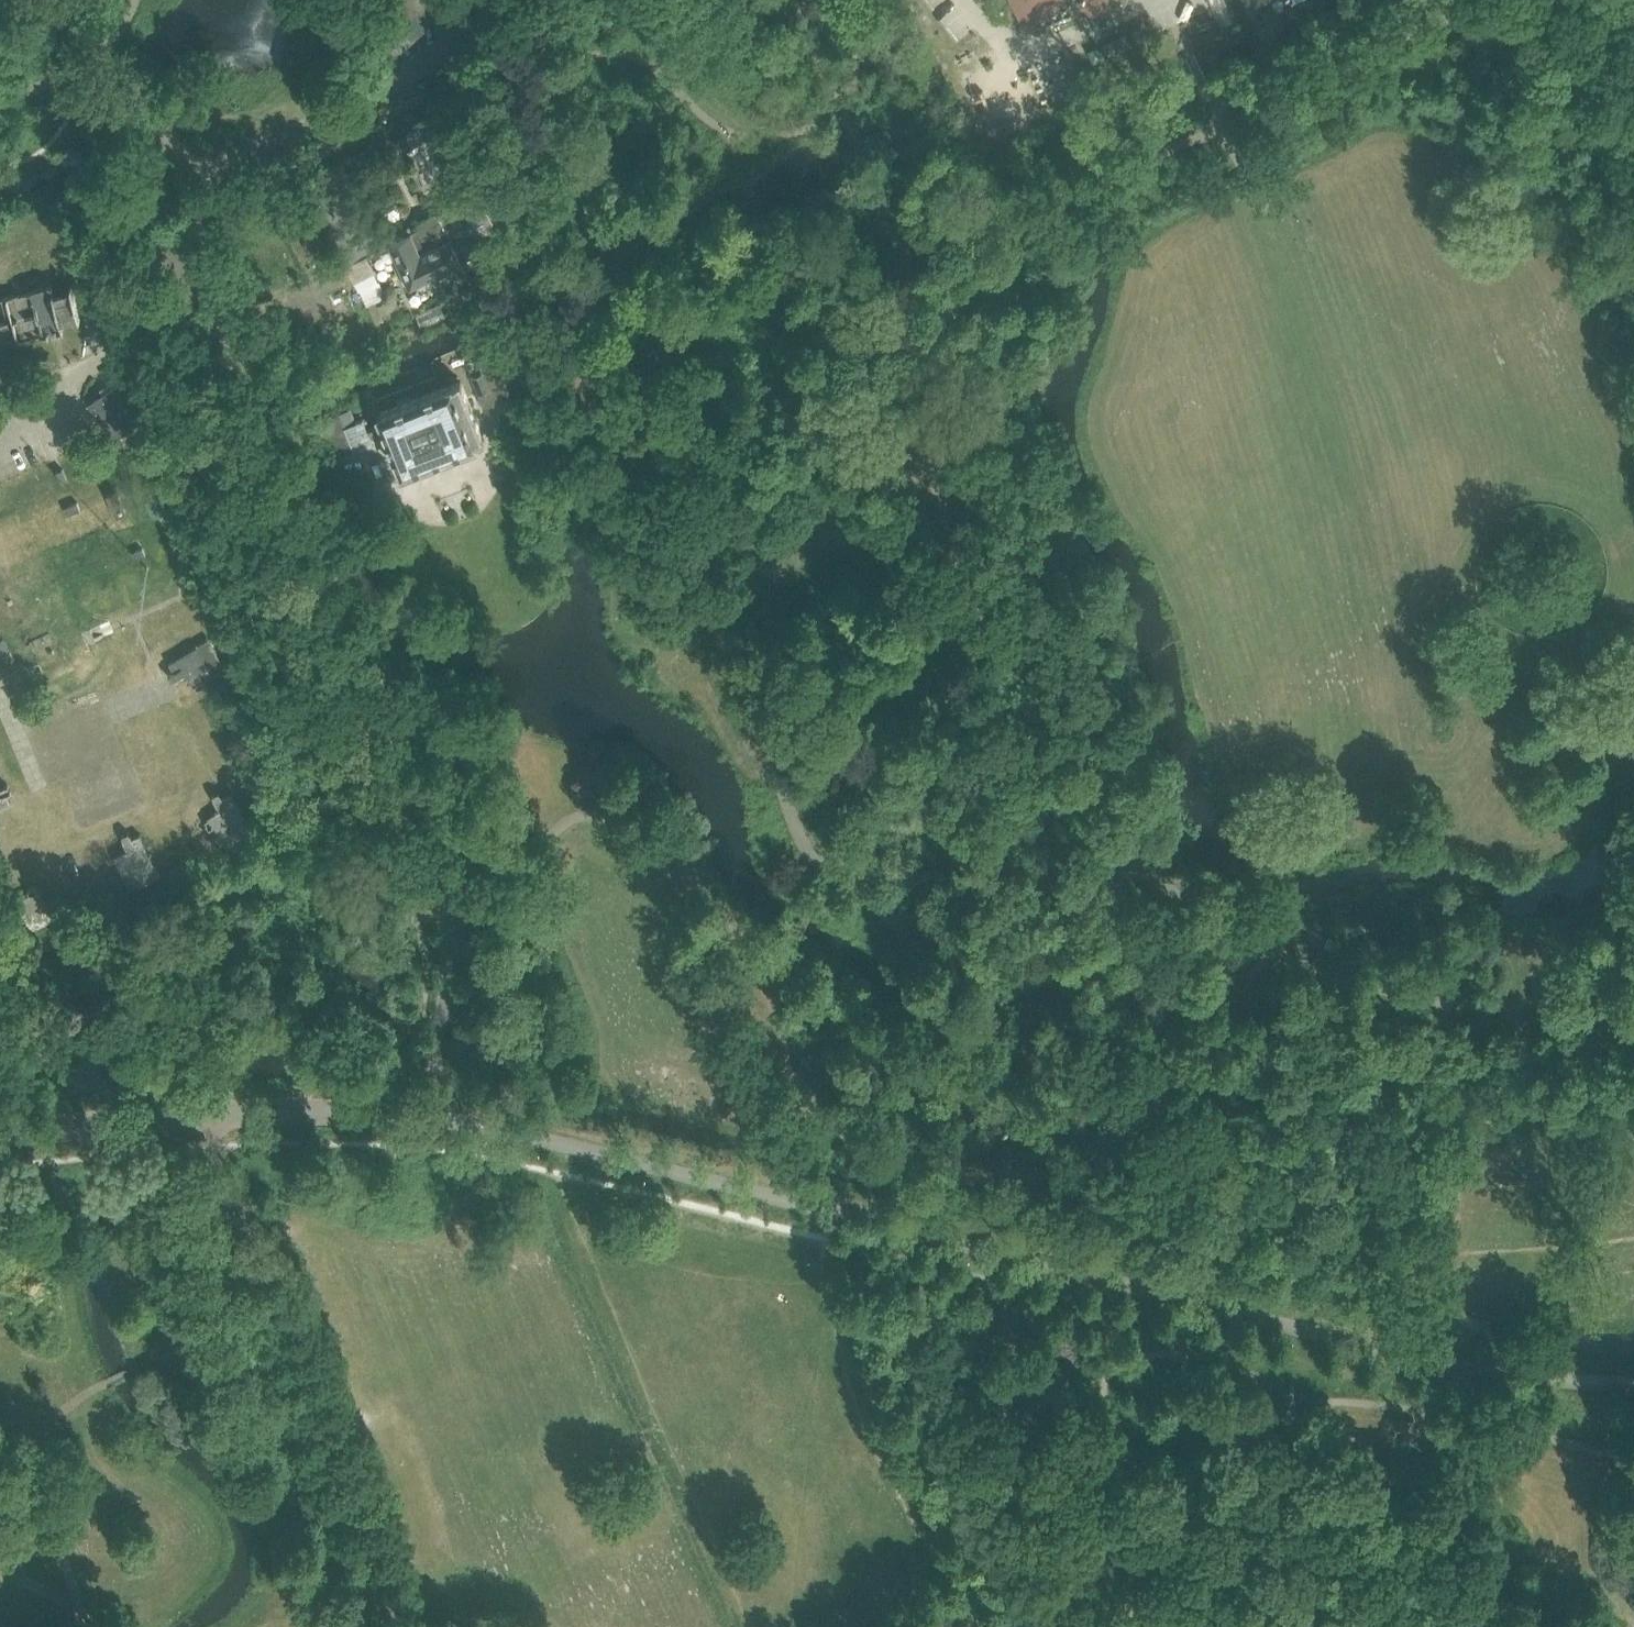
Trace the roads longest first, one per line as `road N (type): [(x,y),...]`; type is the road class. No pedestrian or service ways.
road 1 (unclassified): [(491,1125),(205,1118),(0,1131)]

